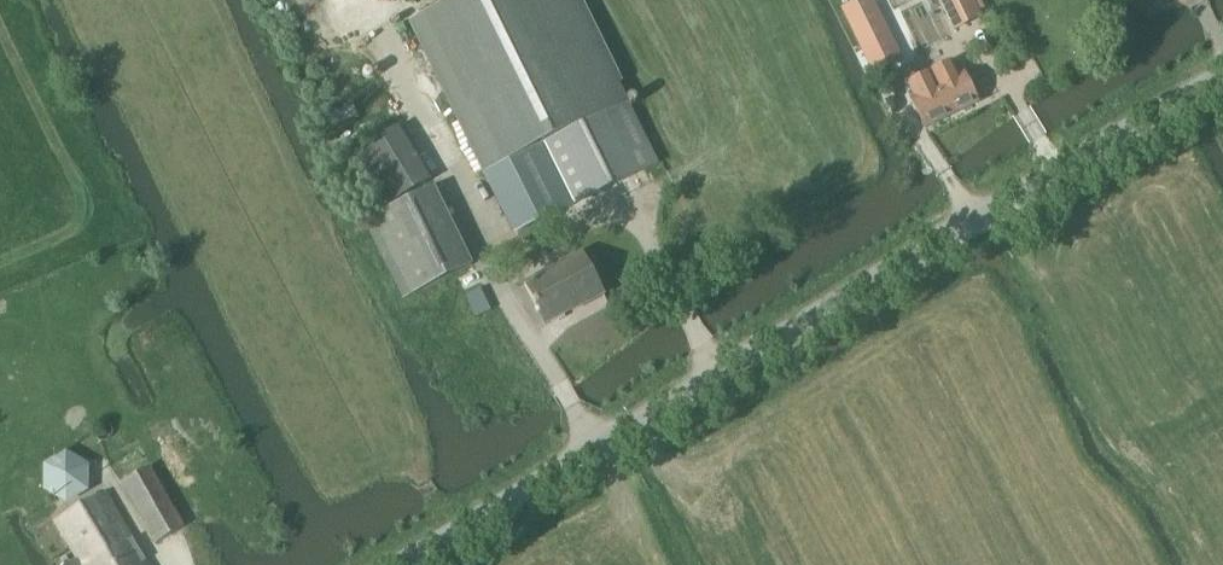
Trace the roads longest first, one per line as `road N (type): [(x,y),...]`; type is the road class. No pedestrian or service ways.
road 1 (unclassified): [(401,564),(1222,79)]

